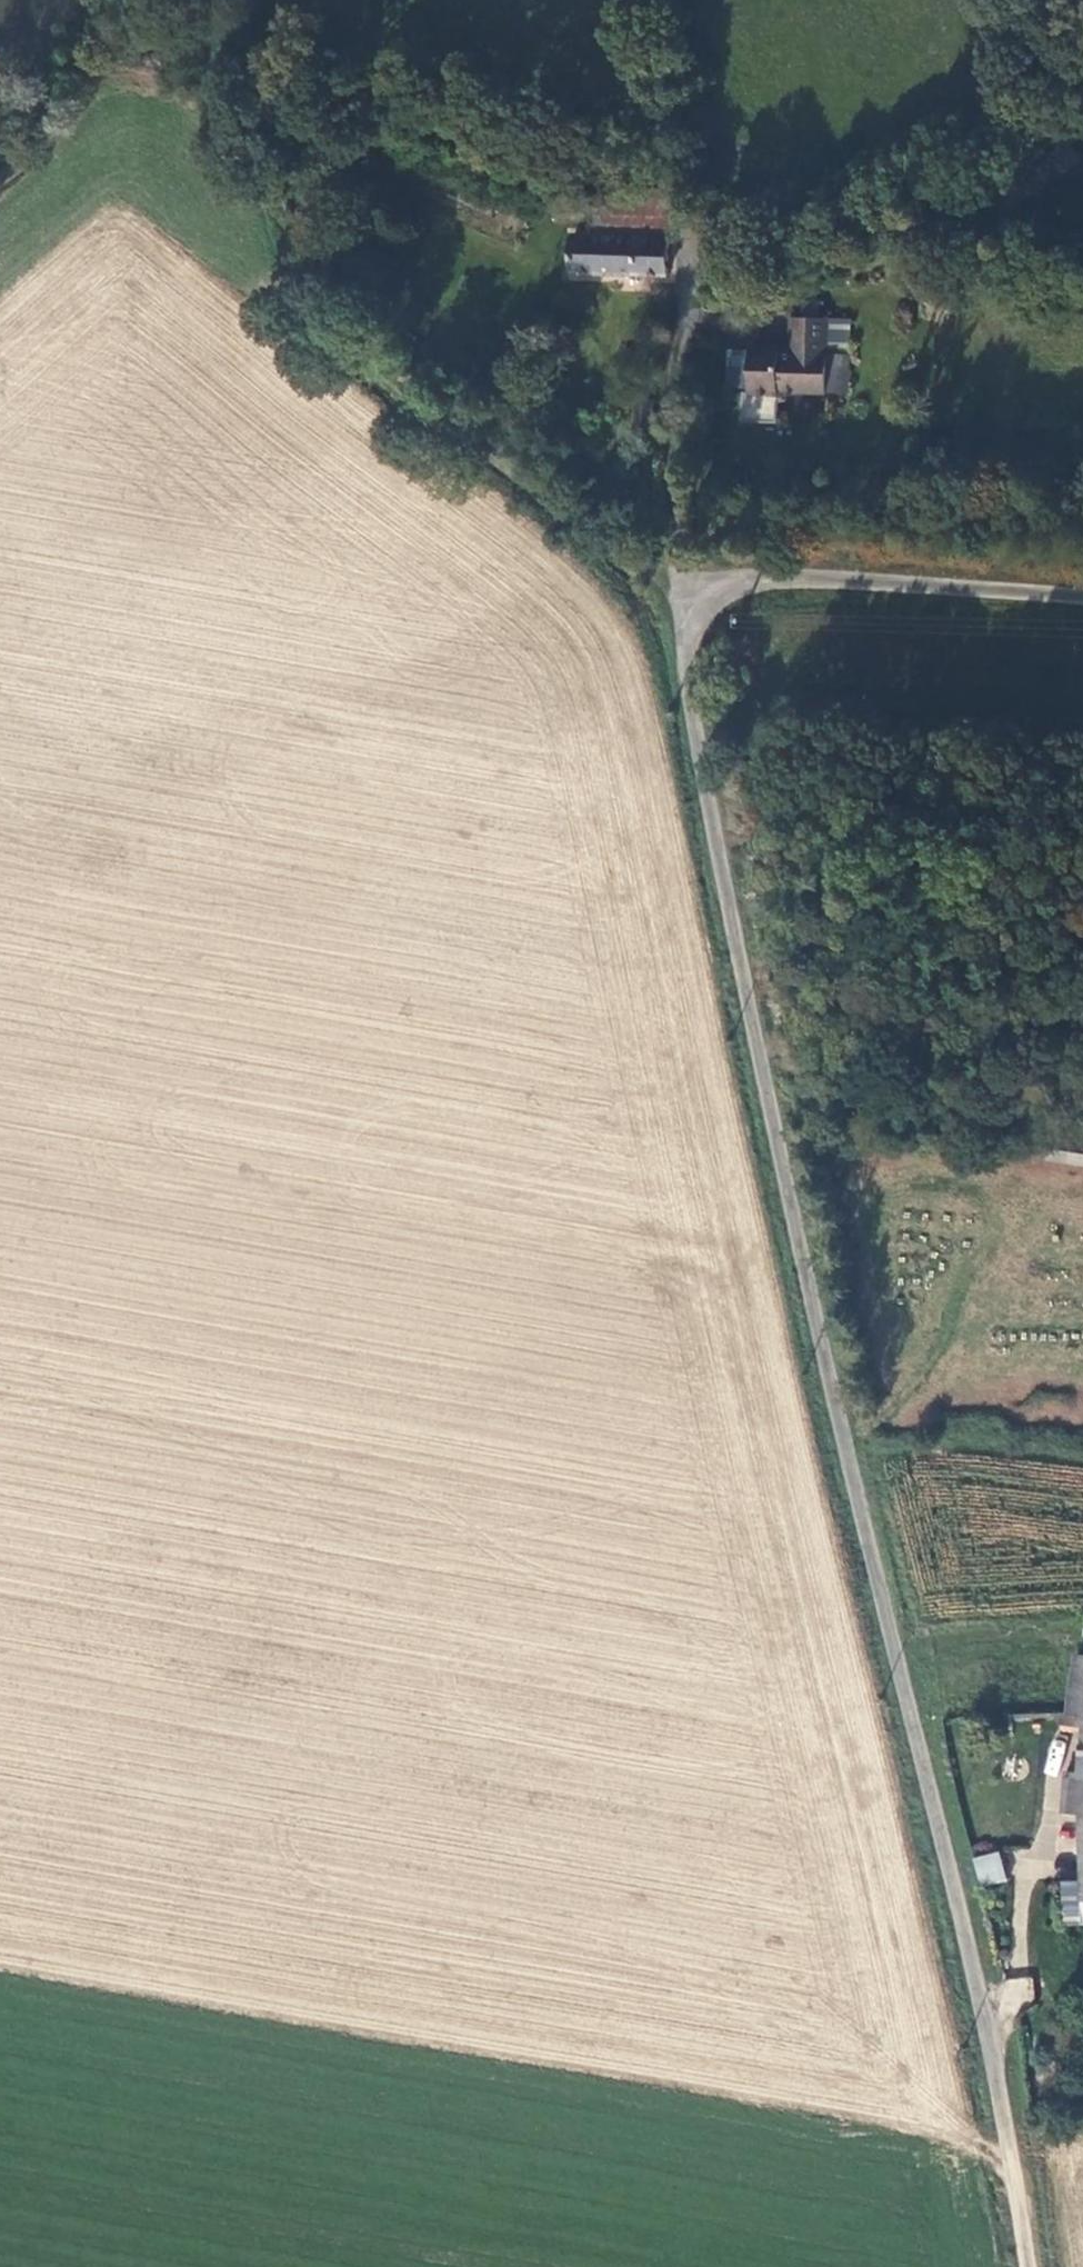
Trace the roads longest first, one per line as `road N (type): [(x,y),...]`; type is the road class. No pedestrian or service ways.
road 1 (unclassified): [(1027,2266),(990,2039),(954,1880),(805,1314),(691,693),(689,650),(700,611),(715,594),(764,578),(1082,598)]

